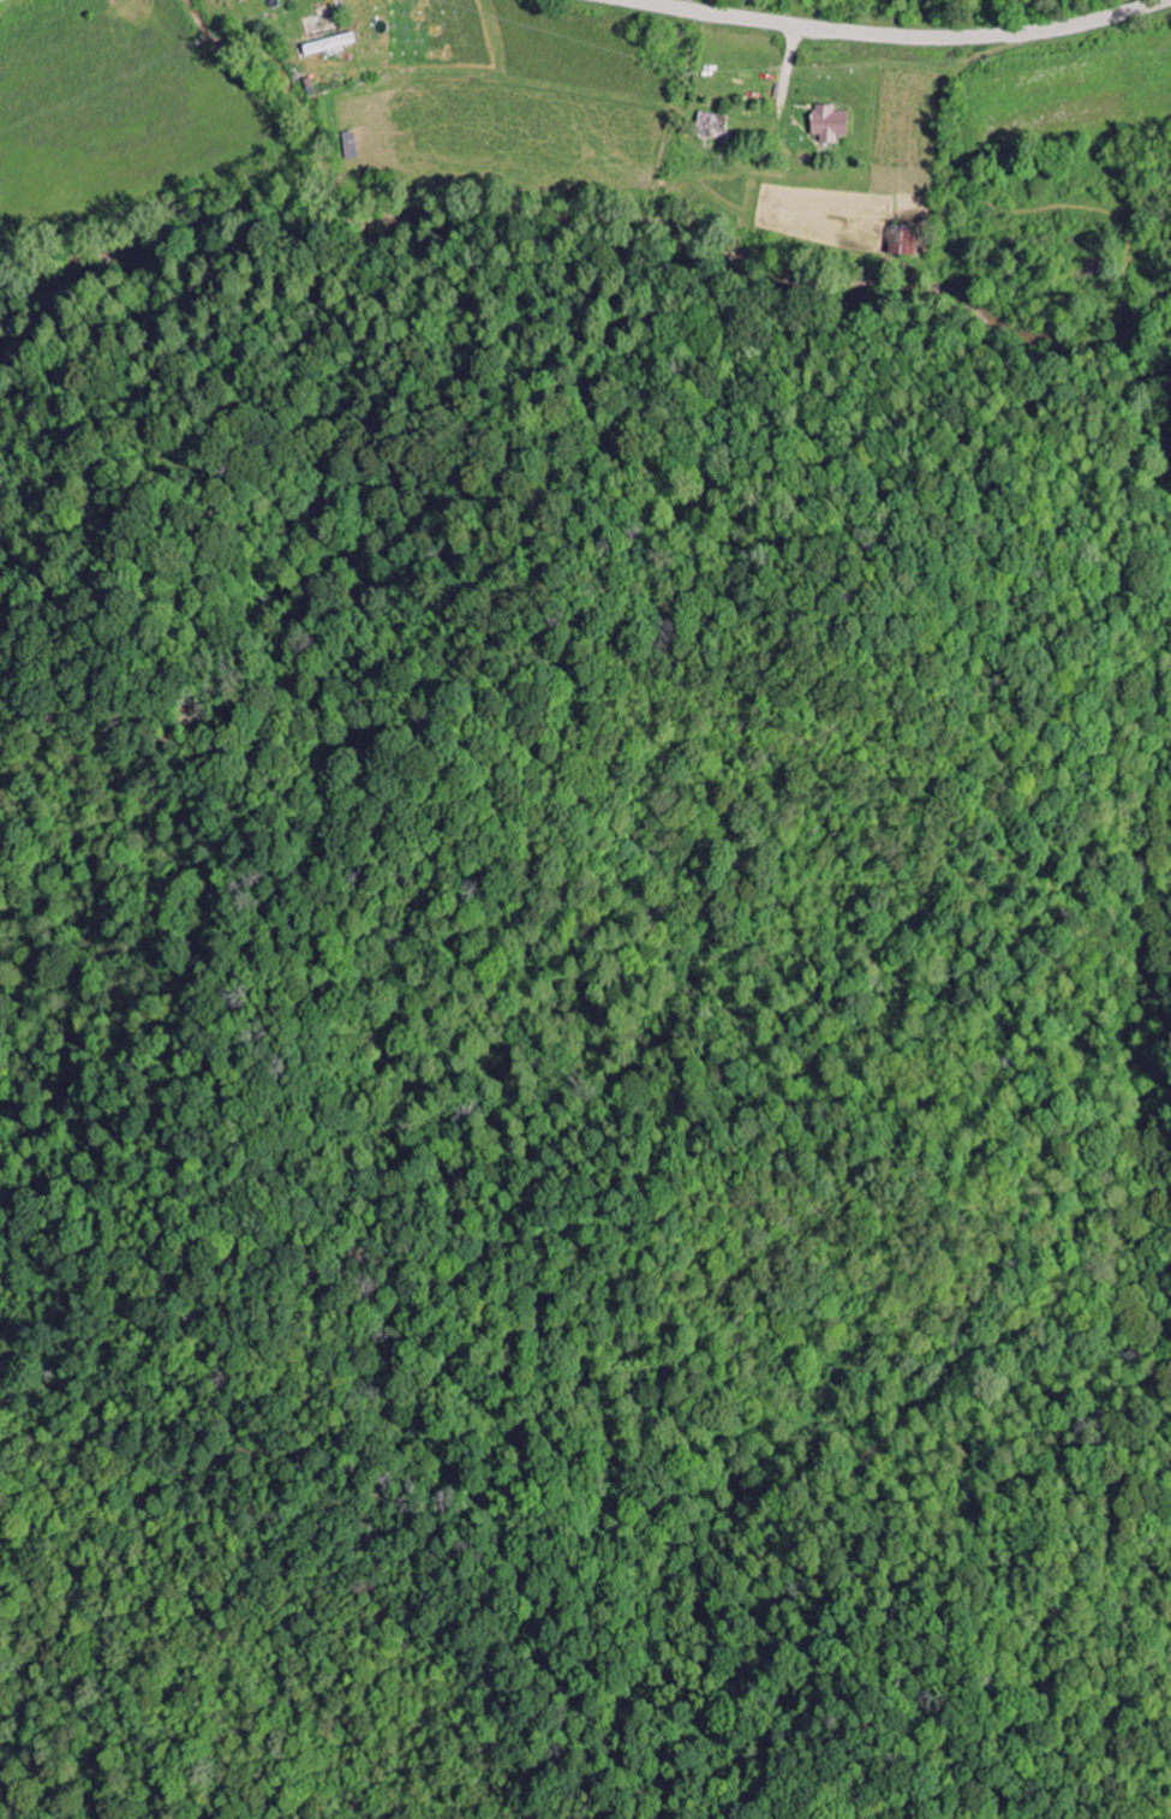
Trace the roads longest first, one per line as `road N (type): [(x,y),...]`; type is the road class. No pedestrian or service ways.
road 1 (tertiary): [(1163,0),(1055,29),(957,37),(864,34),(634,0)]
road 2 (residential): [(906,36),(879,79),(862,172),(872,217)]

